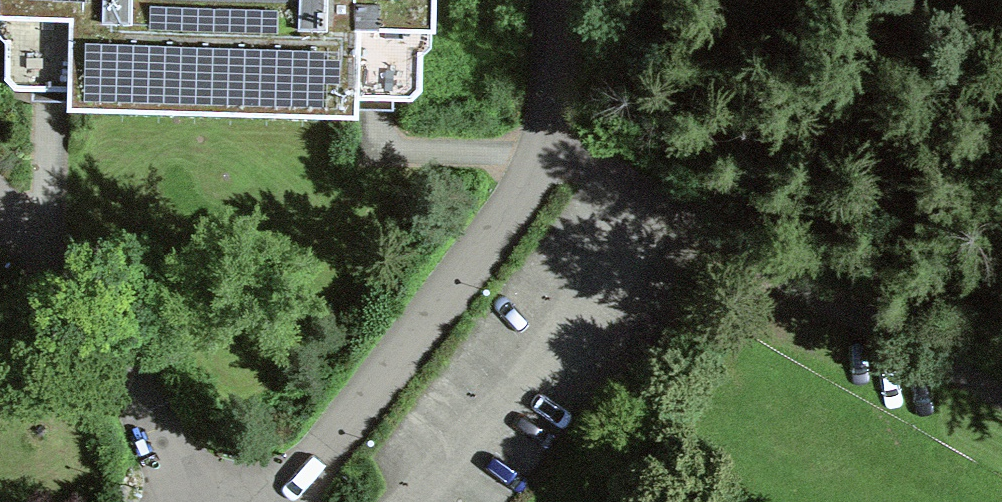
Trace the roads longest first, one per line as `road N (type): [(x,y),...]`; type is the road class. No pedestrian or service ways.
road 1 (unclassified): [(542,137),(1001,397)]
road 2 (residential): [(265,501),(348,433),(482,243),(542,137)]
road 3 (residential): [(184,501),(147,414),(0,216)]
road 4 (unclassified): [(551,0),(542,137)]

